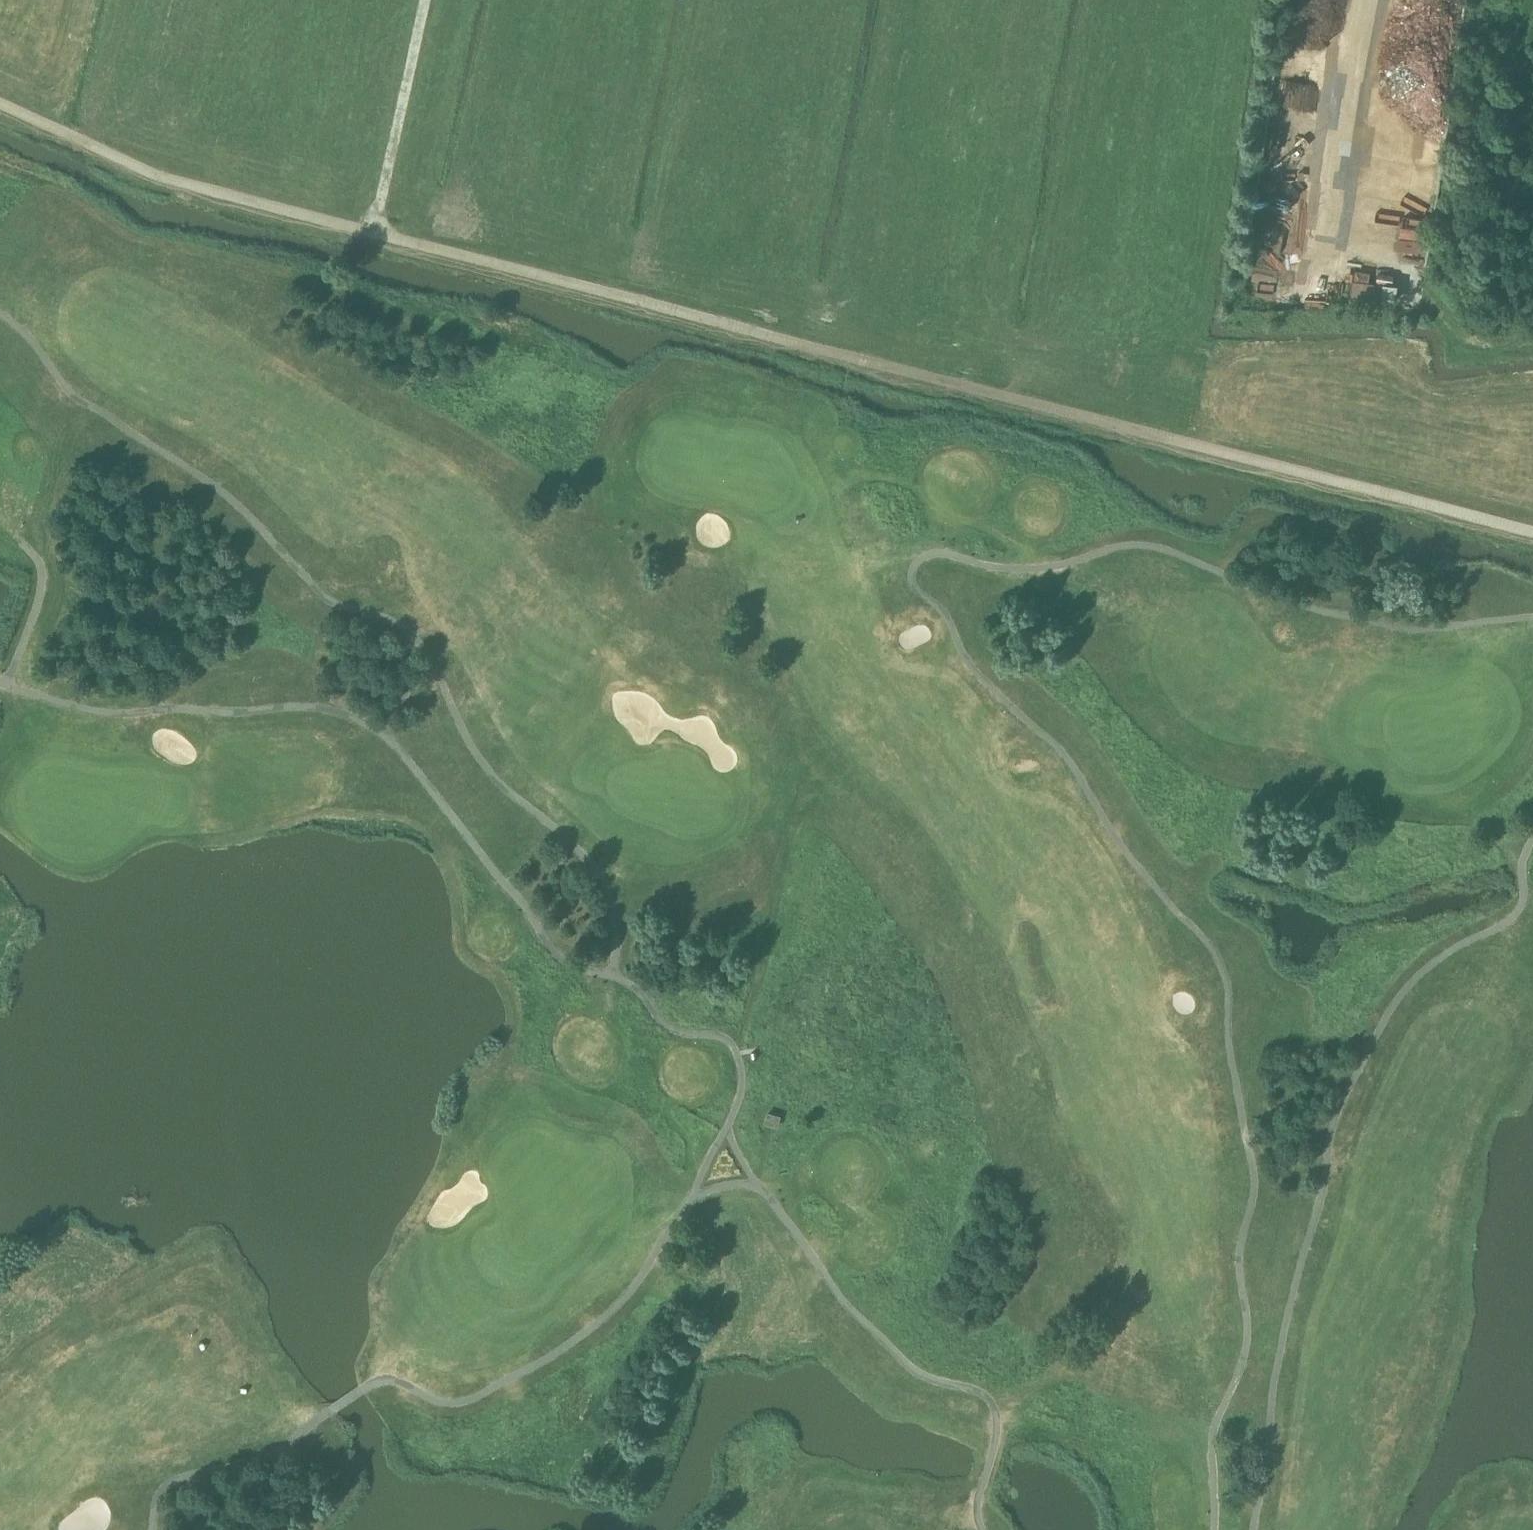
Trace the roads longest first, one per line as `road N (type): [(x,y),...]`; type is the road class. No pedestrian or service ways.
road 1 (track): [(0,100),(185,185),(1532,531)]
road 2 (track): [(373,232),(426,0)]

